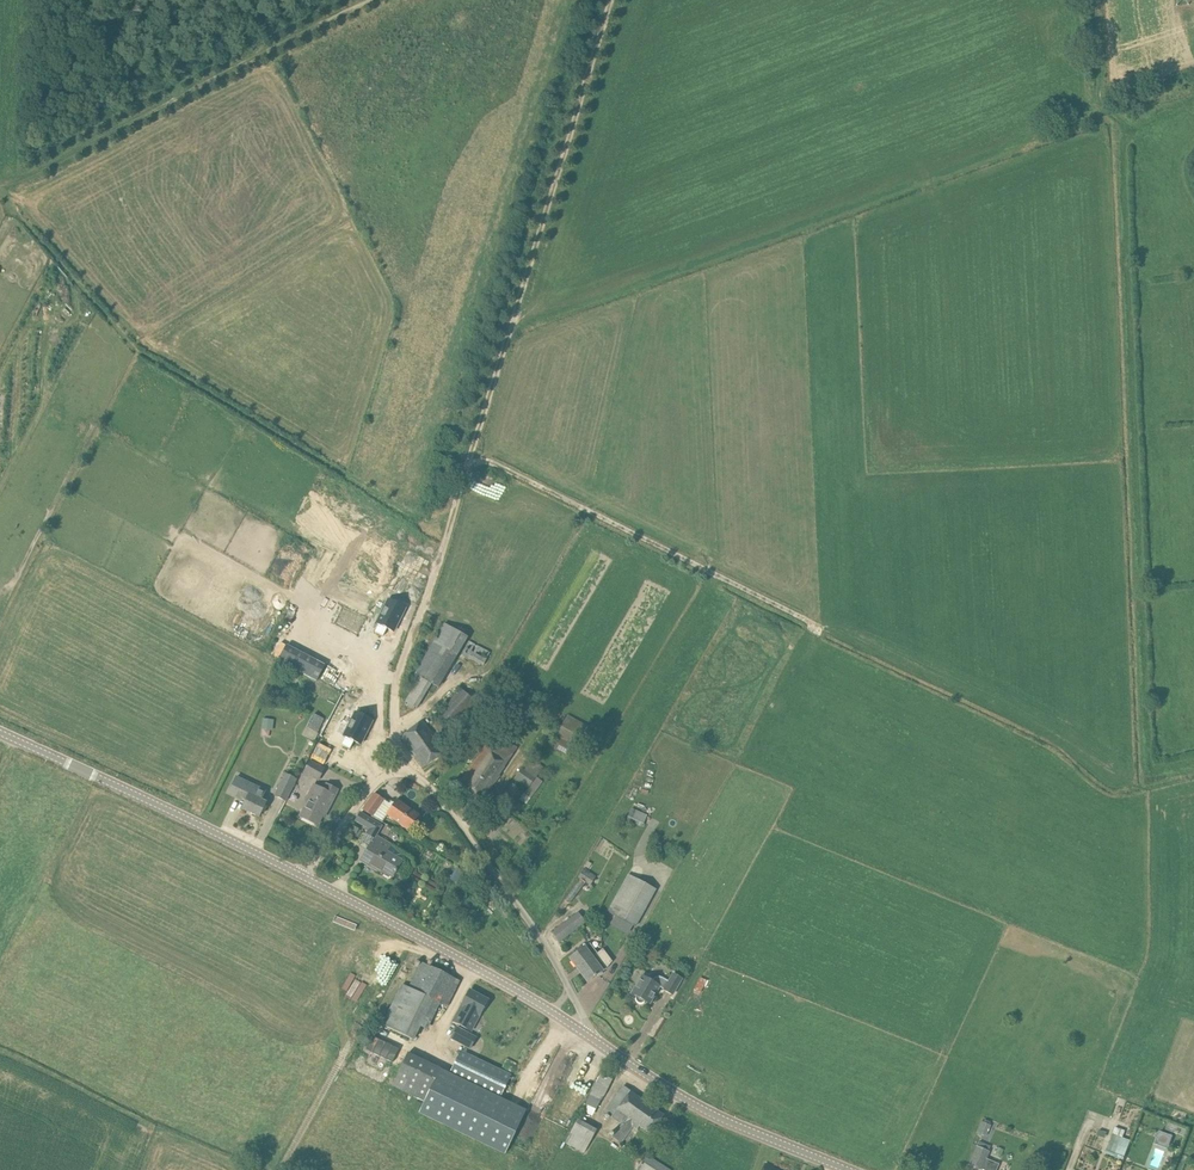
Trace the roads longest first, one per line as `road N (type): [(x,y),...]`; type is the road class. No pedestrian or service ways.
road 1 (track): [(448,536),(609,0)]
road 2 (residential): [(597,1041),(540,940),(422,782),(407,775),(379,781),(306,877)]
road 3 (track): [(372,0),(33,177),(0,184)]
road 4 (track): [(814,626),(589,511),(469,462)]
road 5 (tertiary): [(306,877),(0,732)]
road 6 (tertiary): [(597,1041),(306,877)]
road 7 (tertiary): [(850,1169),(733,1125),(597,1041)]
road 8 (track): [(407,775),(392,730),(394,695),(448,536)]
road 9 (track): [(589,511),(490,682)]
road 10 (track): [(1119,0),(1125,80),(1193,65)]

